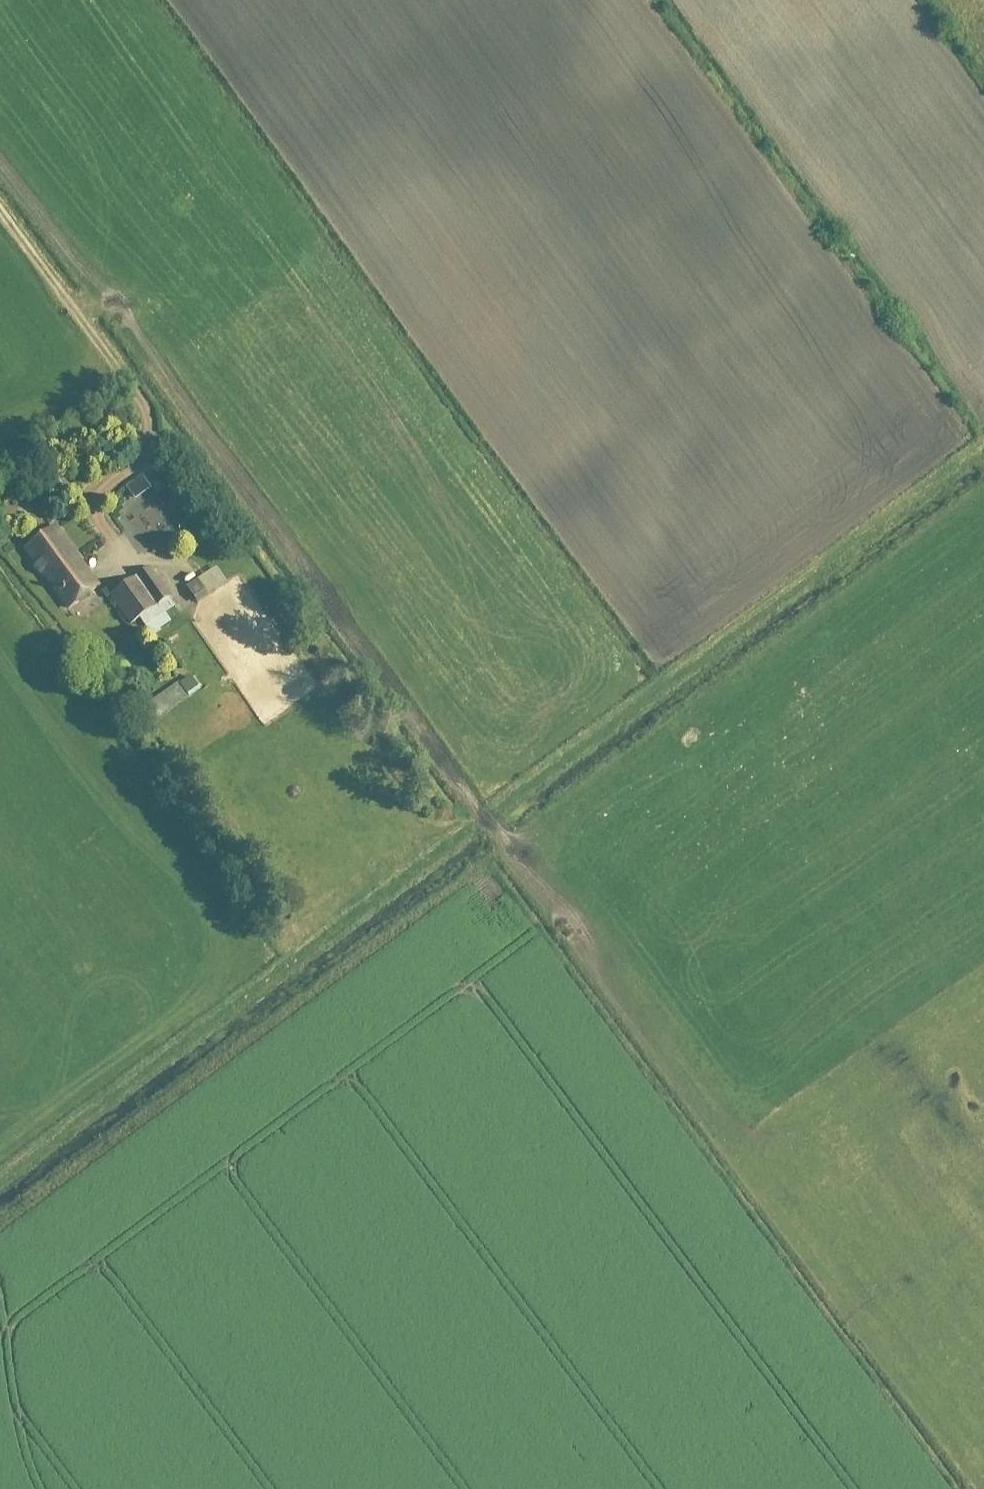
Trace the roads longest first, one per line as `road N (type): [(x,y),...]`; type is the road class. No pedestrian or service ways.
road 1 (track): [(0,209),(150,421),(144,459),(96,497)]

